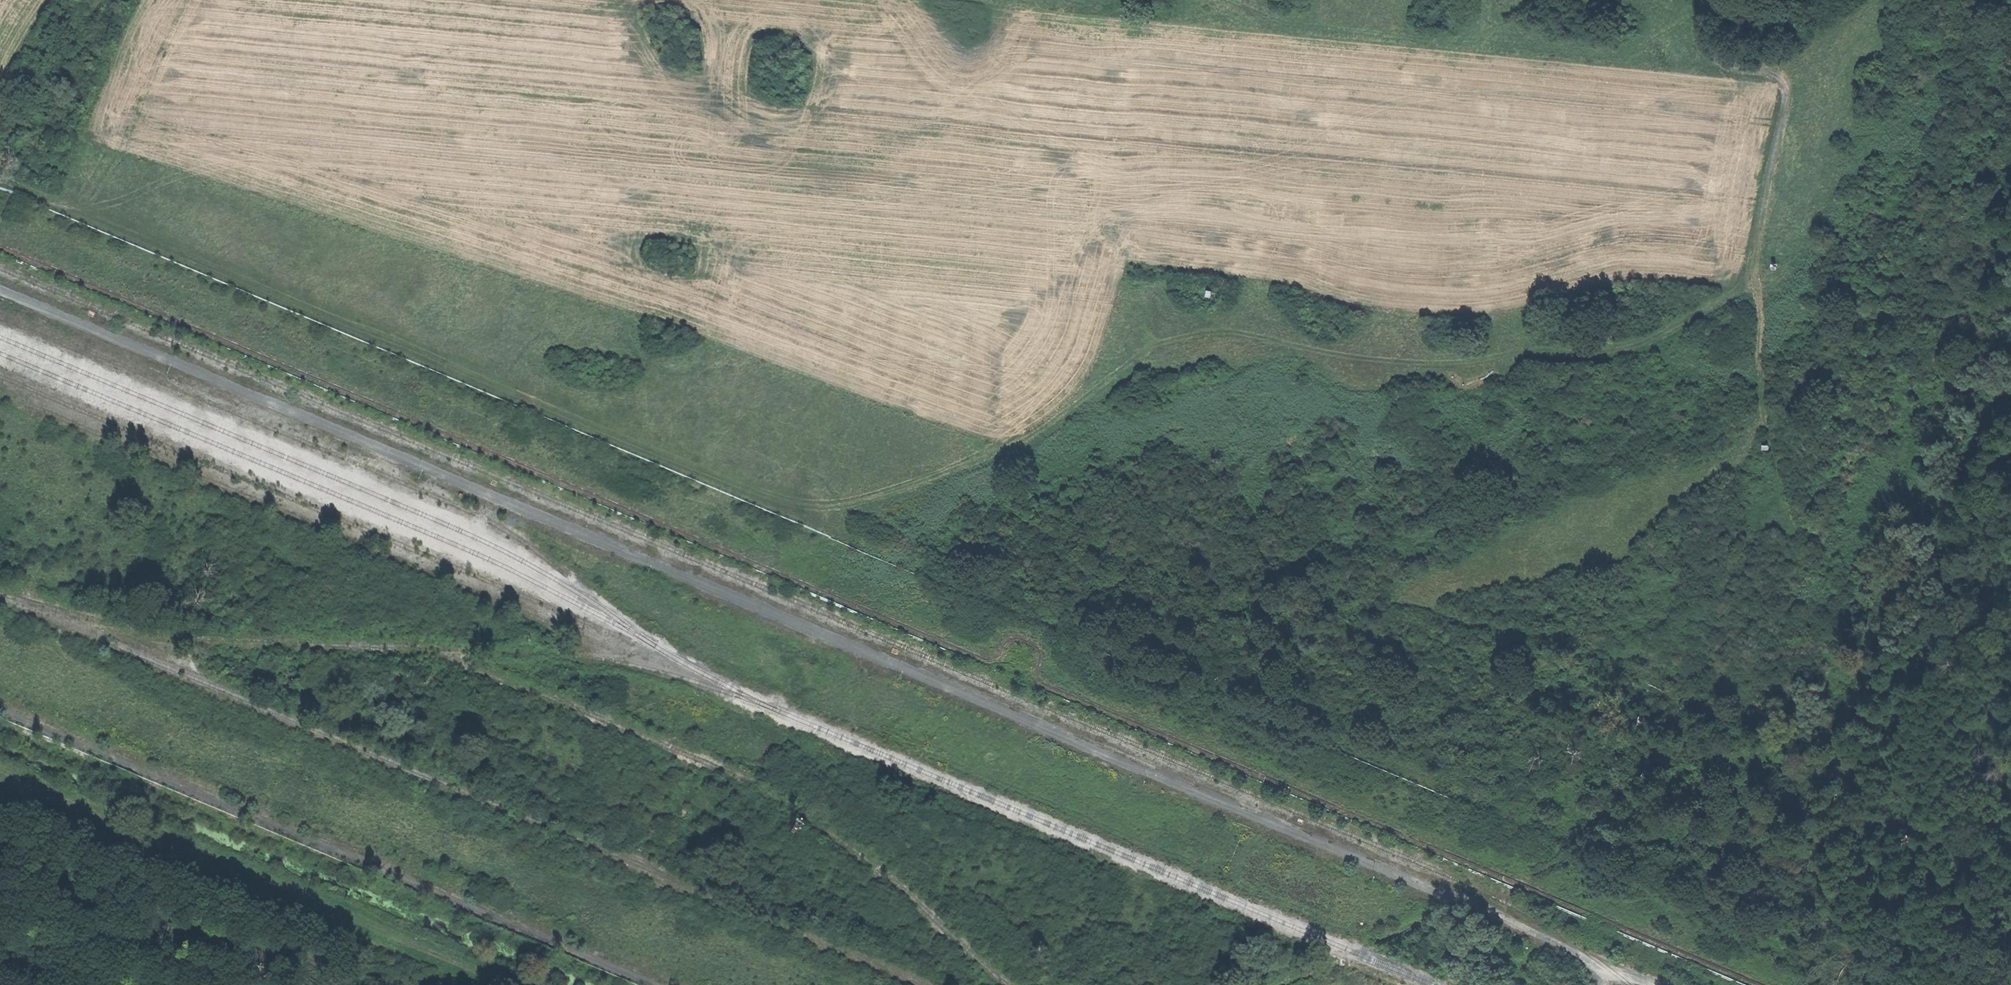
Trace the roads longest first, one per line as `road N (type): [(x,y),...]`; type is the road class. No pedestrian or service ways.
road 1 (track): [(1705,0),(1701,41),(1711,55),(1777,76),(1788,95),(1755,265),(1727,299),(1604,352),(1397,363),(1231,339),(1171,348),(1041,430),(892,497),(832,513),(799,512),(729,485),(0,182)]
road 2 (track): [(654,984),(0,709)]

